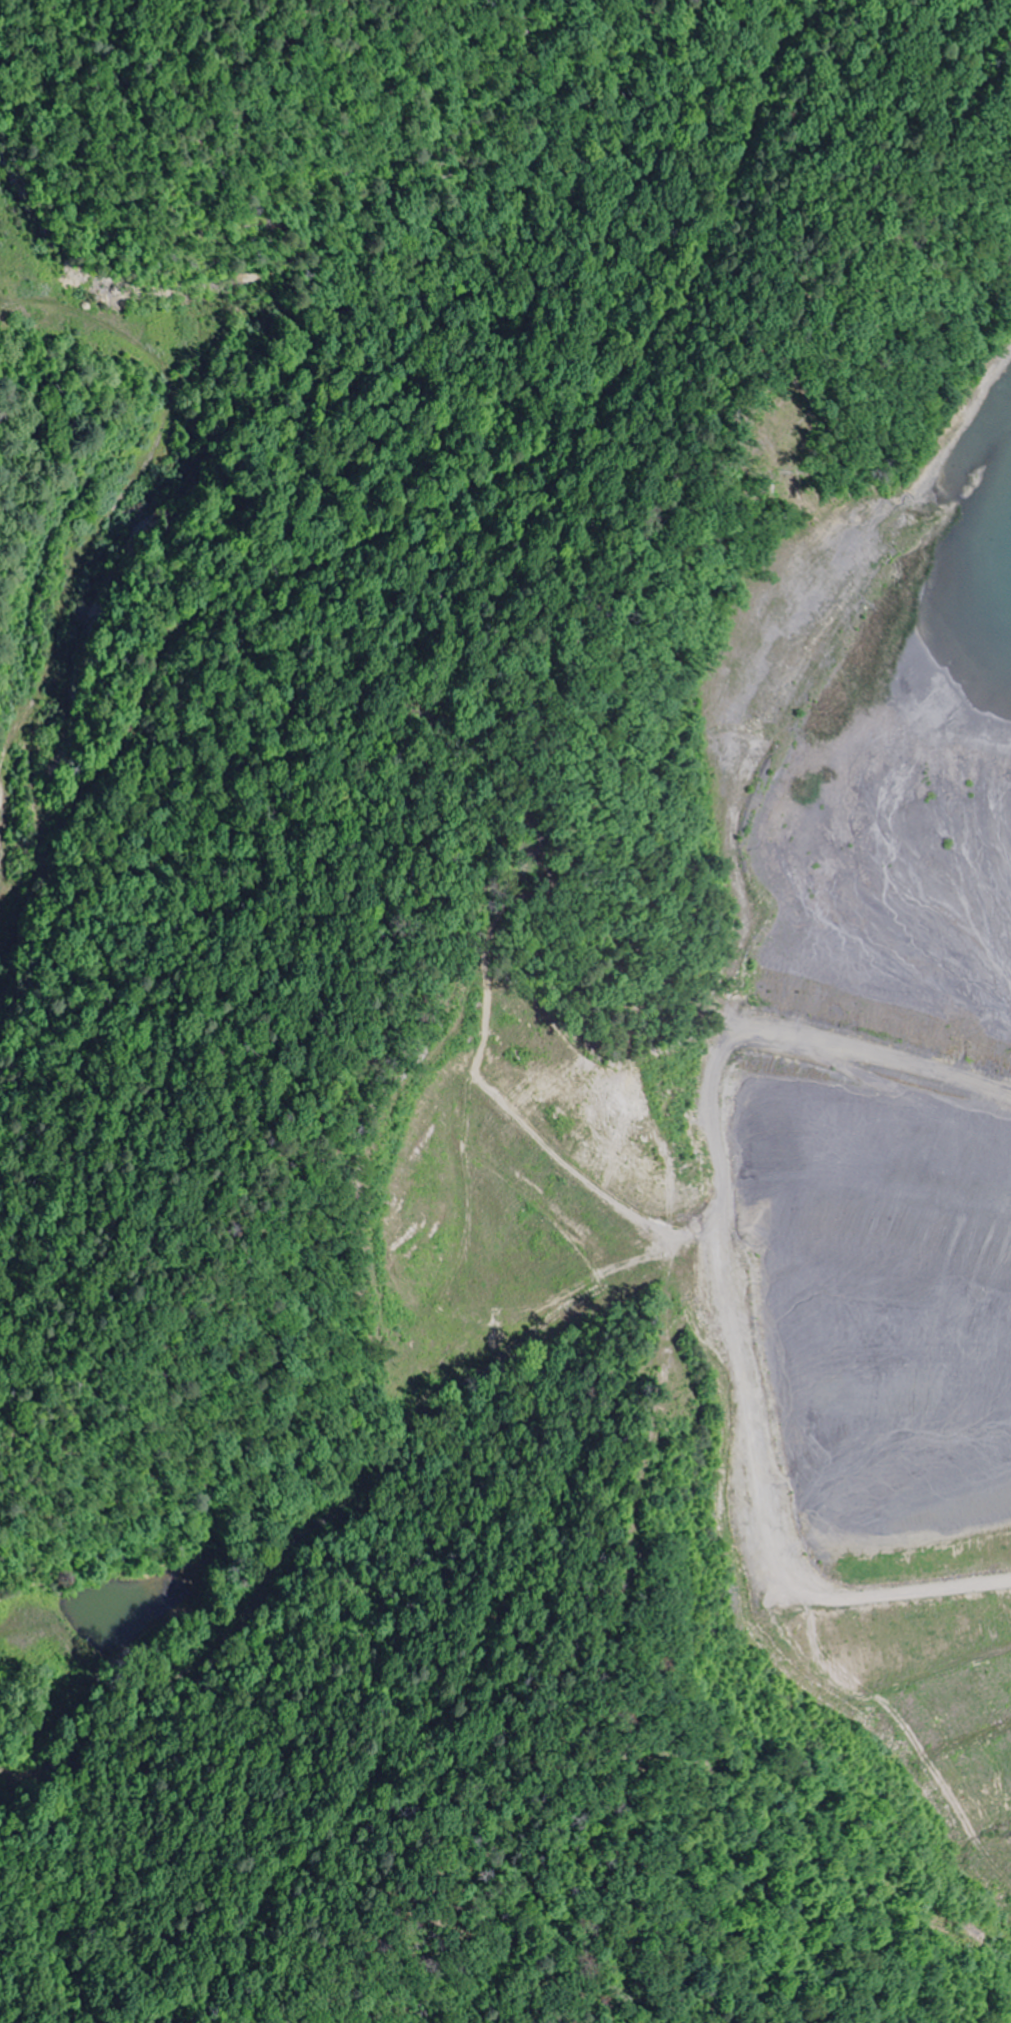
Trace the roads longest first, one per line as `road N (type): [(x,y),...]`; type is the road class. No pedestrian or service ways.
road 1 (track): [(846,0),(775,118),(743,244),(682,372),(593,473),(477,532),(204,623),(168,785),(145,823)]

